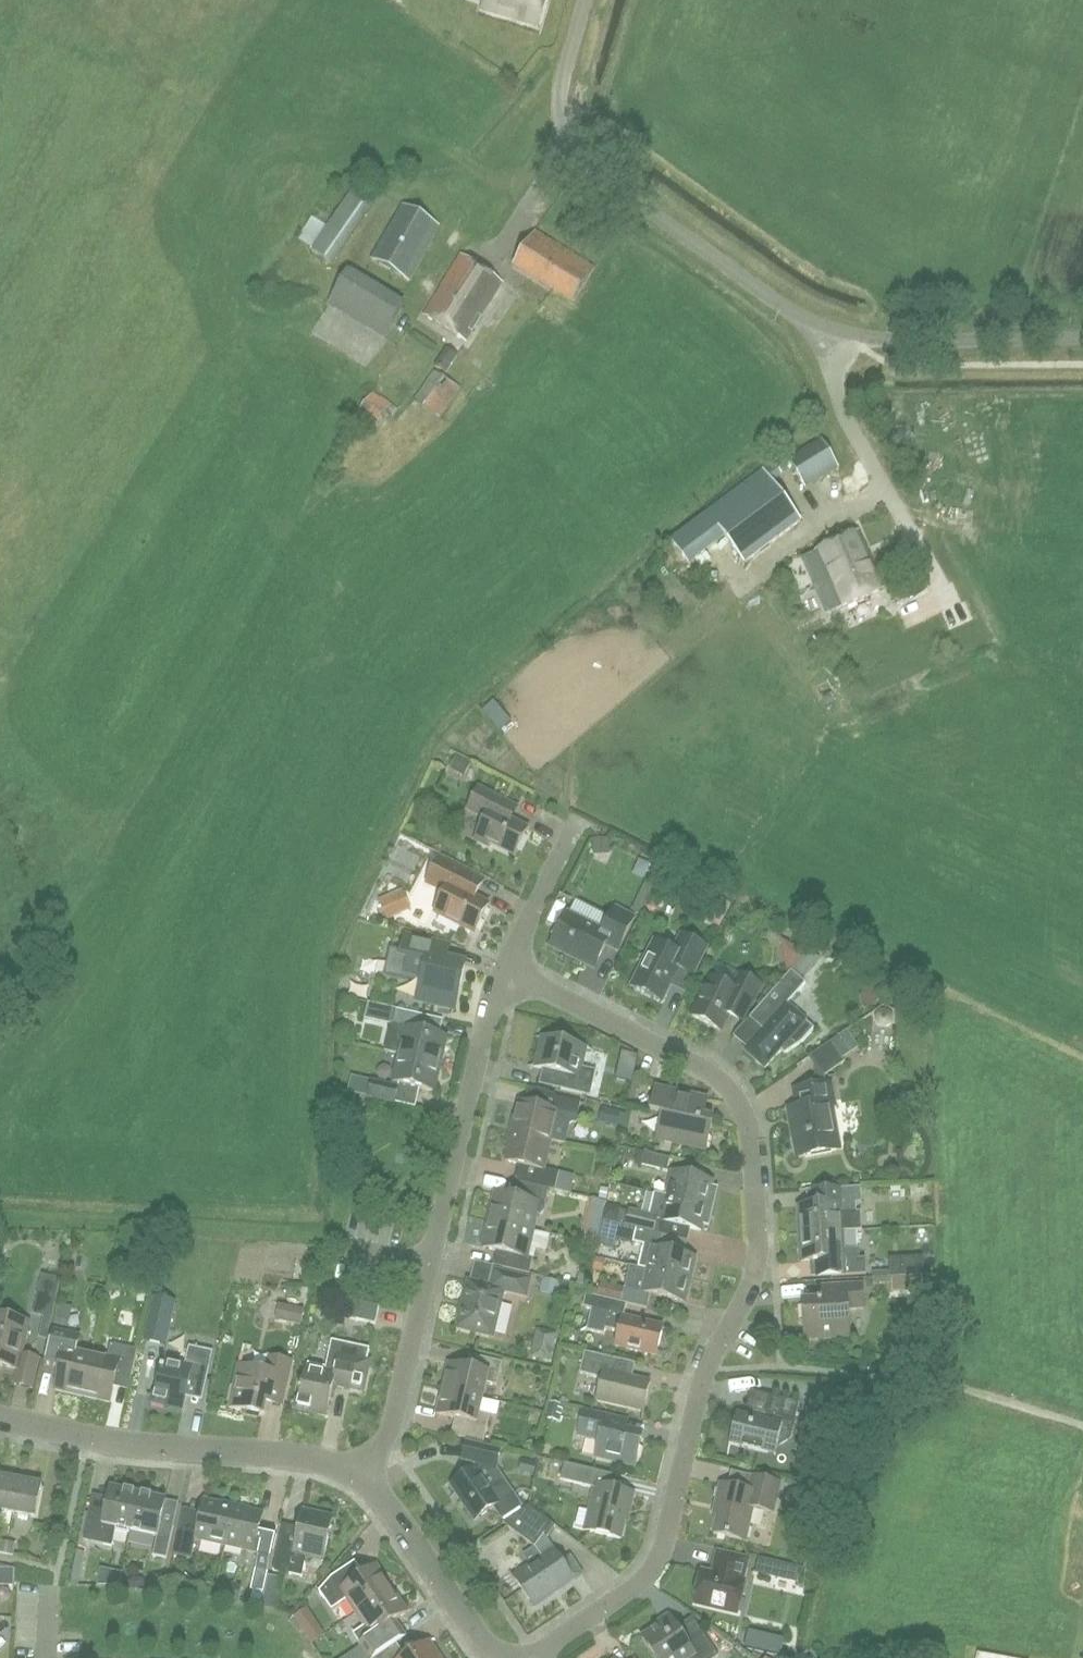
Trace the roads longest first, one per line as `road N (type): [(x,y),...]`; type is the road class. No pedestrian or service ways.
road 1 (residential): [(537,1657),(645,1583),(655,1564),(702,1383),(747,1301),(759,1259),(745,1119),(732,1098),(504,977)]
road 2 (unclassified): [(584,0),(560,98),(568,135),(620,189),(791,311),(833,331),(887,340),(1082,339)]
road 3 (residential): [(352,1470),(387,1426),(488,1011),(504,977)]
road 4 (residential): [(352,1470),(119,1446),(0,1422)]
road 5 (residential): [(495,1657),(352,1470)]
road 6 (residential): [(504,977),(574,825)]

